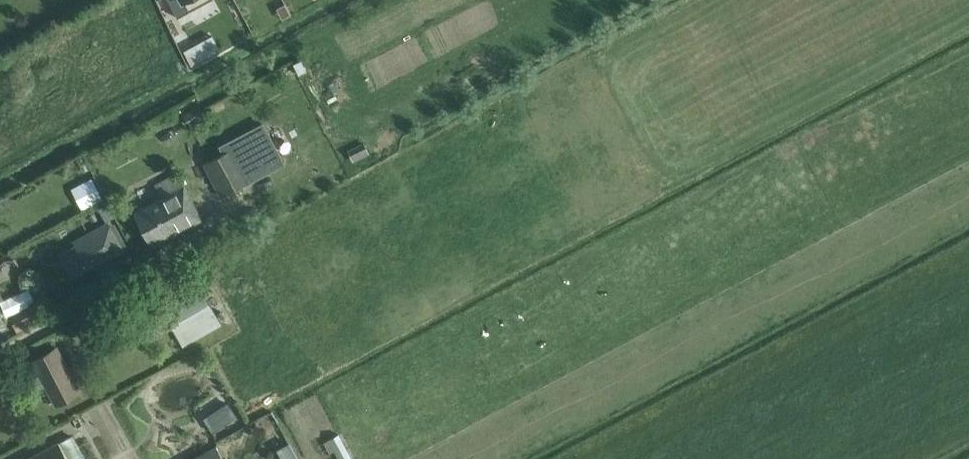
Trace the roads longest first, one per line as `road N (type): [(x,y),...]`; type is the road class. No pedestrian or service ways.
road 1 (track): [(0,173),(234,50)]

